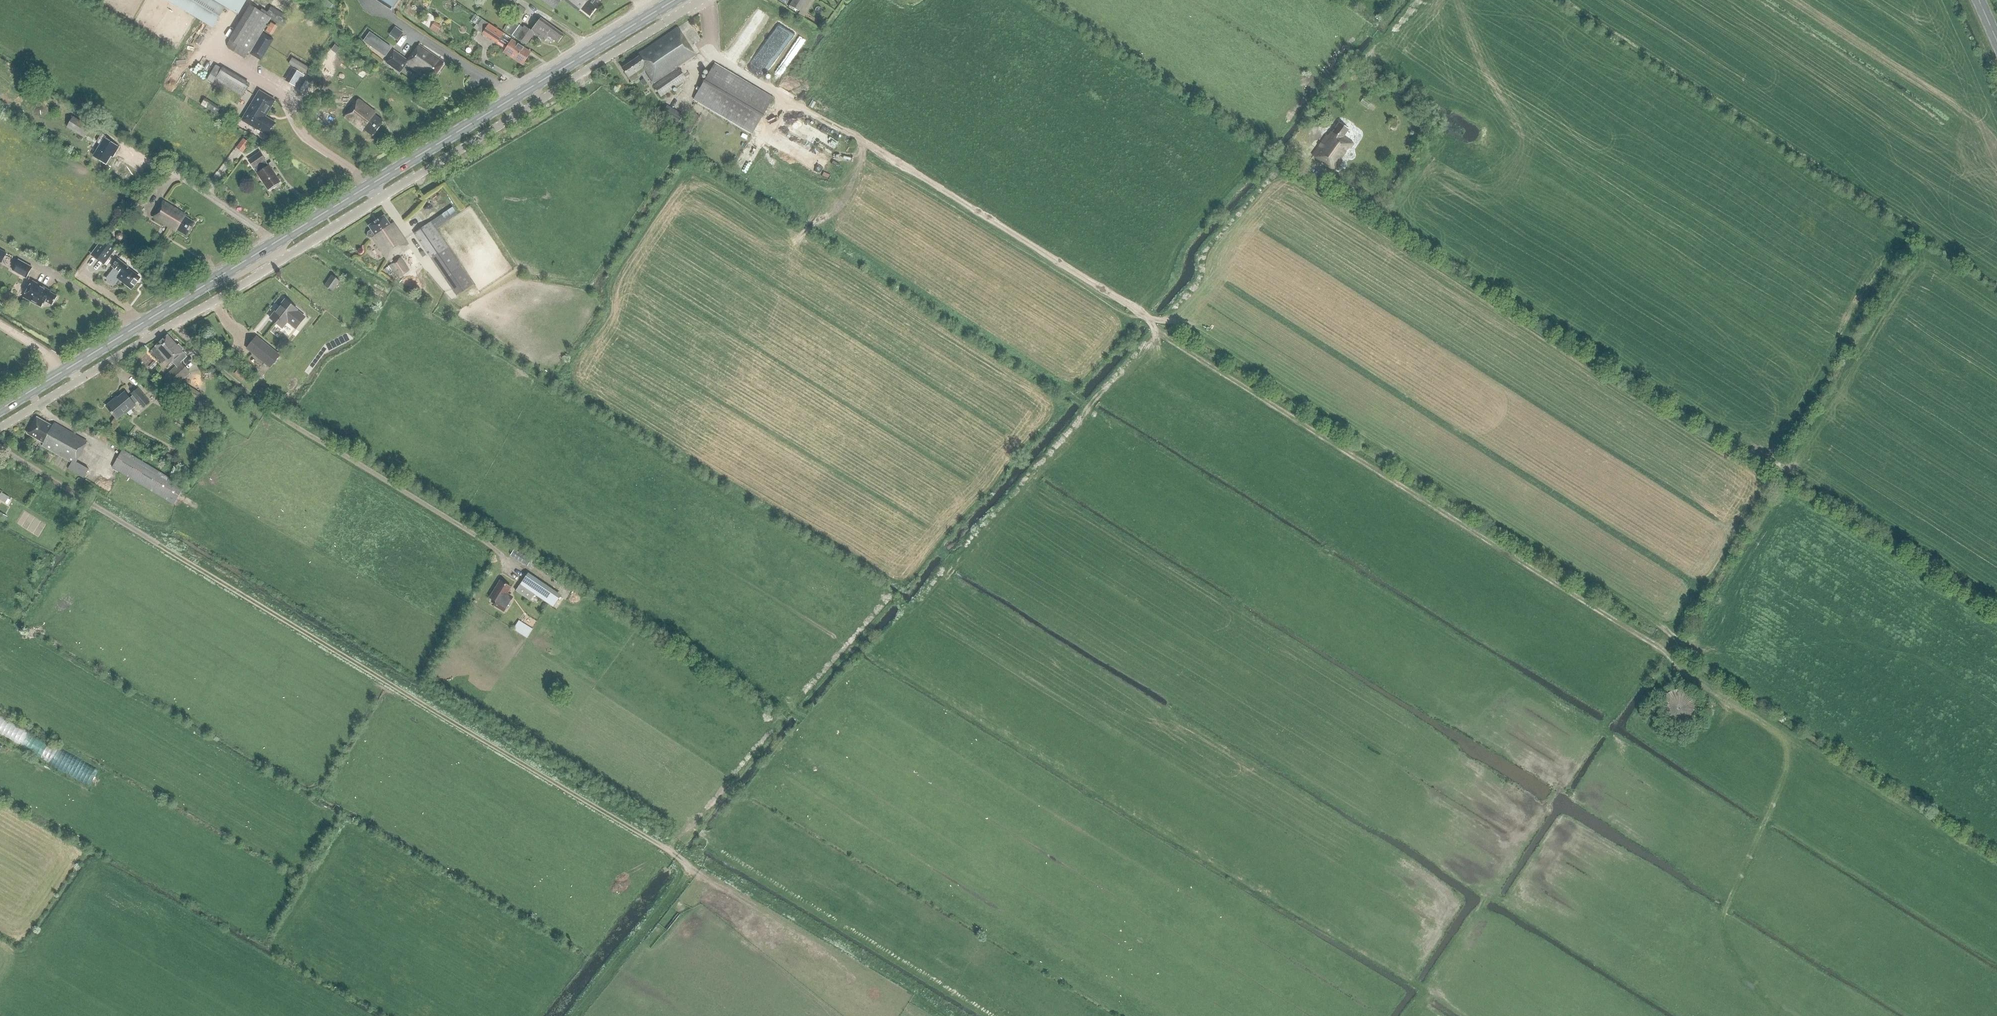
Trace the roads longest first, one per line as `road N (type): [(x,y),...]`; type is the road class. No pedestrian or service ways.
road 1 (unclassified): [(0,427),(701,0)]
road 2 (primary): [(0,409),(674,0)]
road 3 (track): [(692,864),(89,503)]

